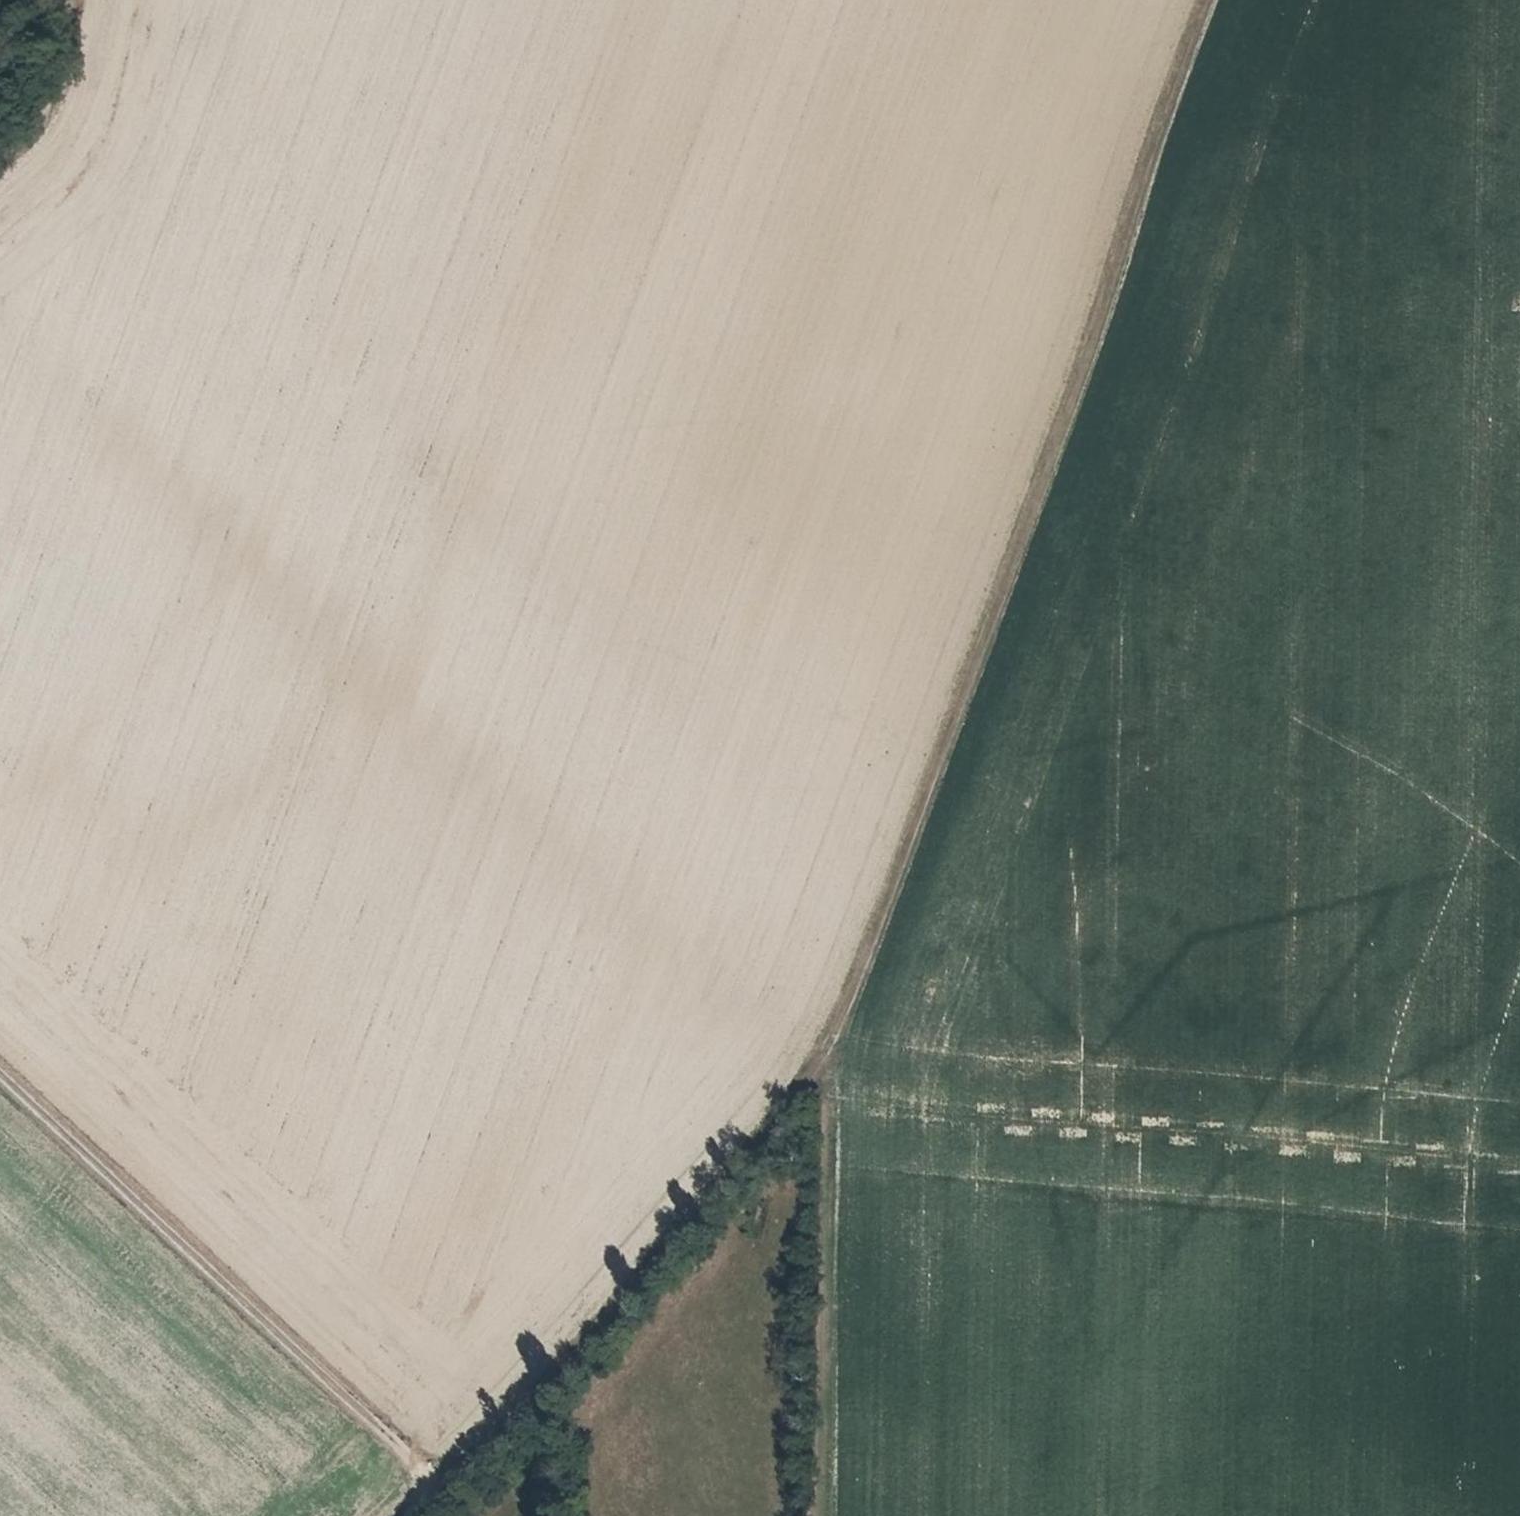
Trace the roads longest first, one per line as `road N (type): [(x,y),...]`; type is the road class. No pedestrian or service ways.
road 1 (track): [(442,1486),(566,1367),(798,1079),(840,1002),(1085,362),(1201,0)]
road 2 (track): [(0,1075),(442,1486)]

